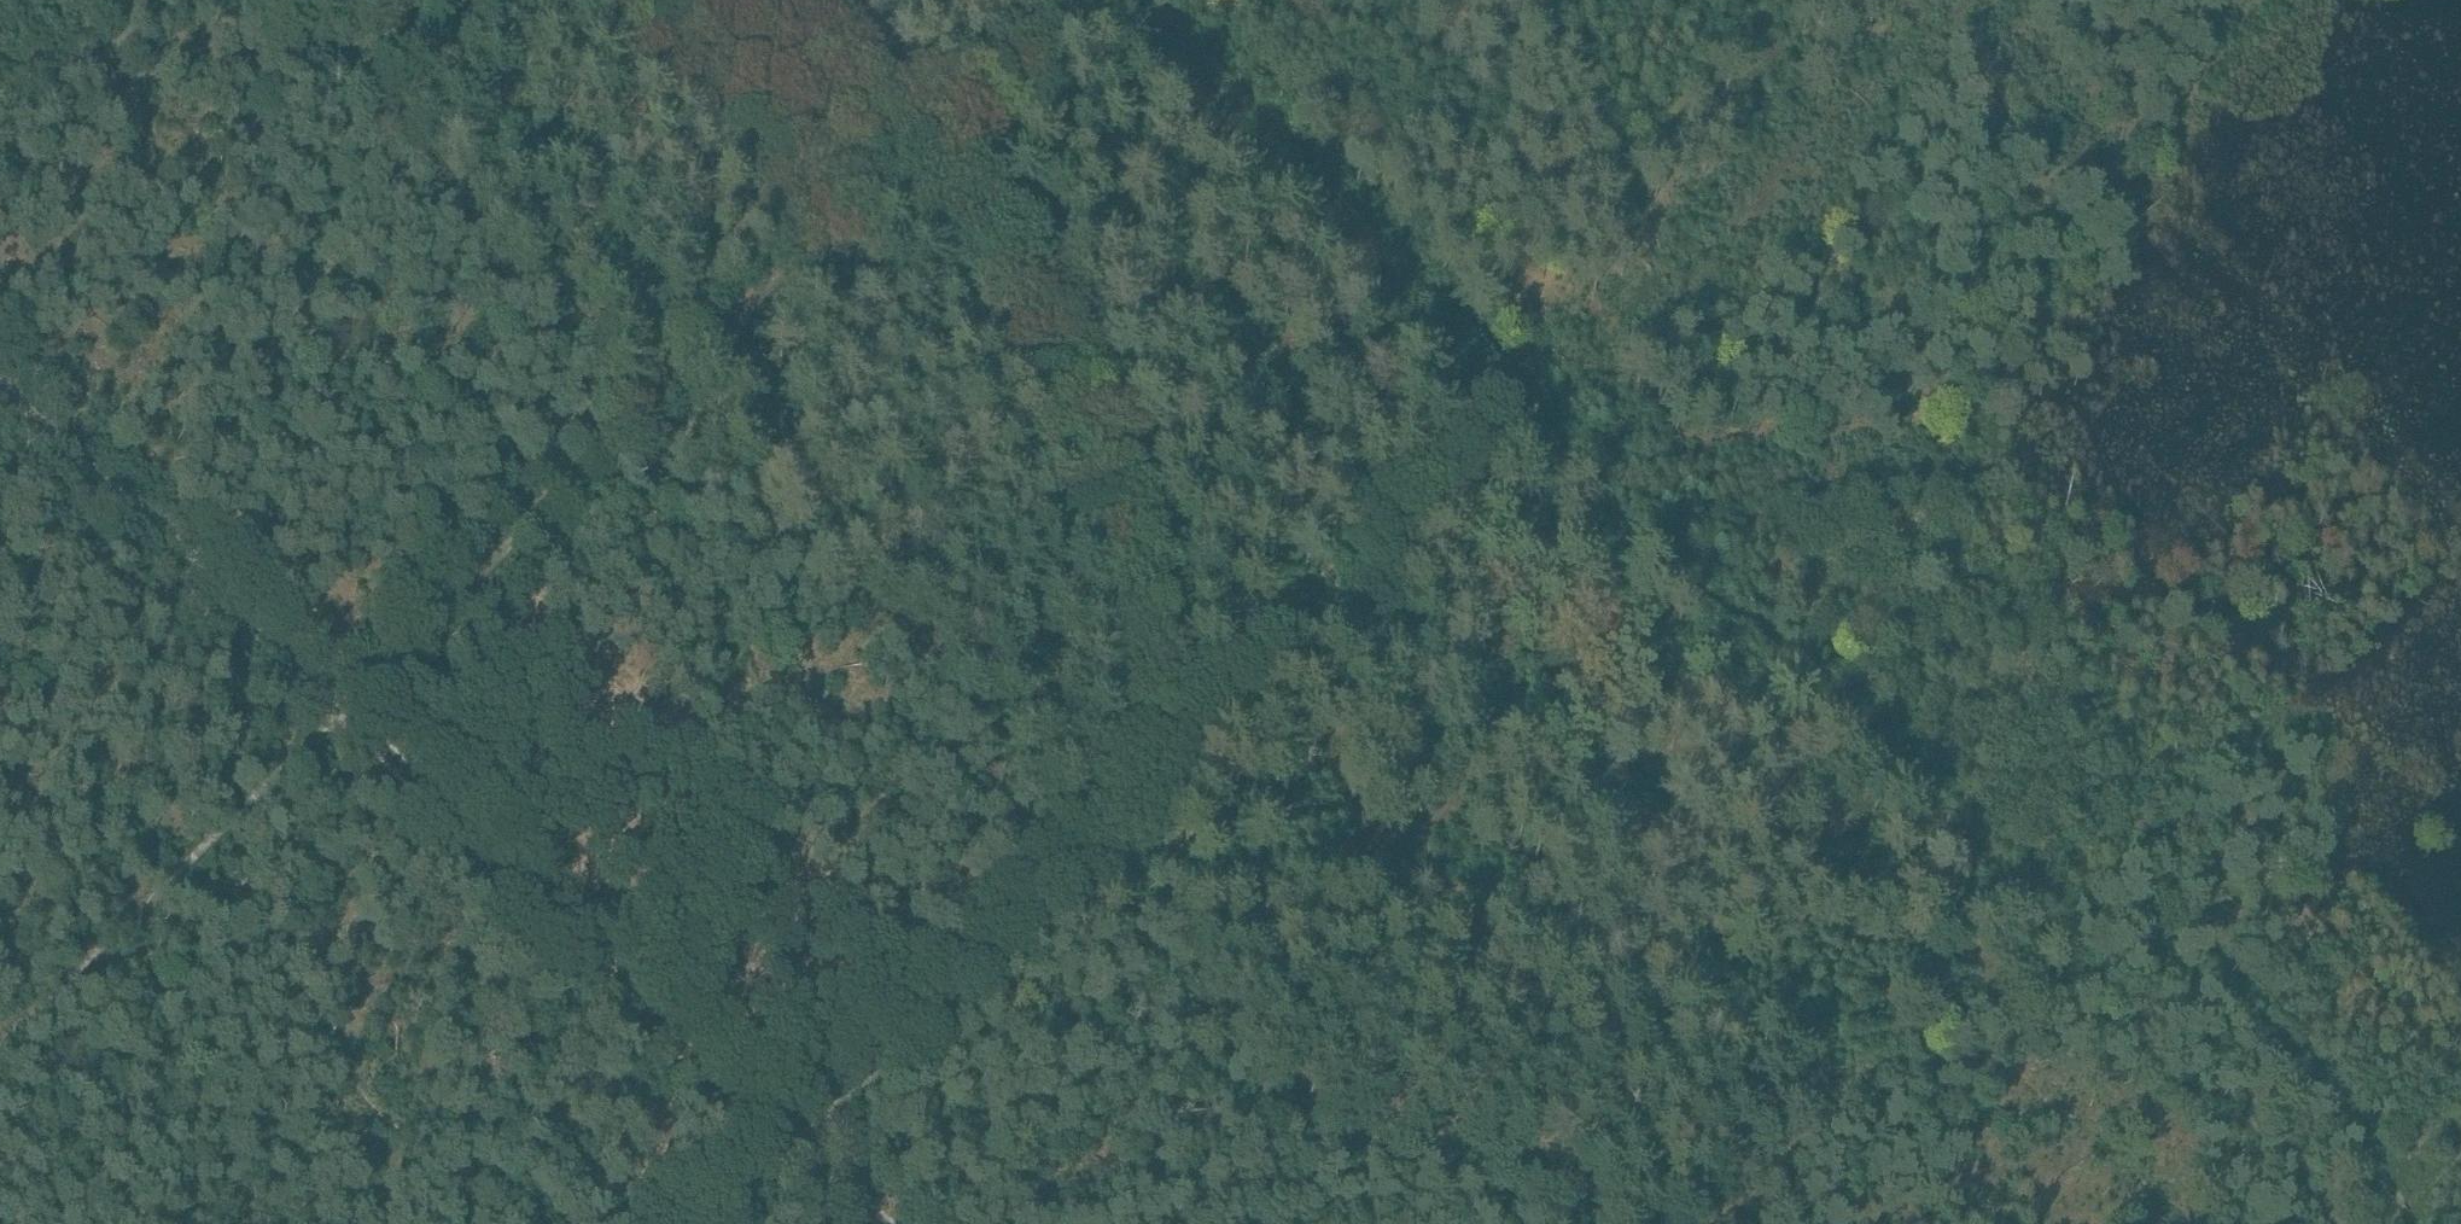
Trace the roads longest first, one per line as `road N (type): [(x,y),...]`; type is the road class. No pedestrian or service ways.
road 1 (track): [(0,382),(340,716),(805,1138)]
road 2 (track): [(340,716),(922,131)]
road 3 (track): [(1708,1223),(2014,954)]
road 4 (track): [(922,131),(1055,0)]

